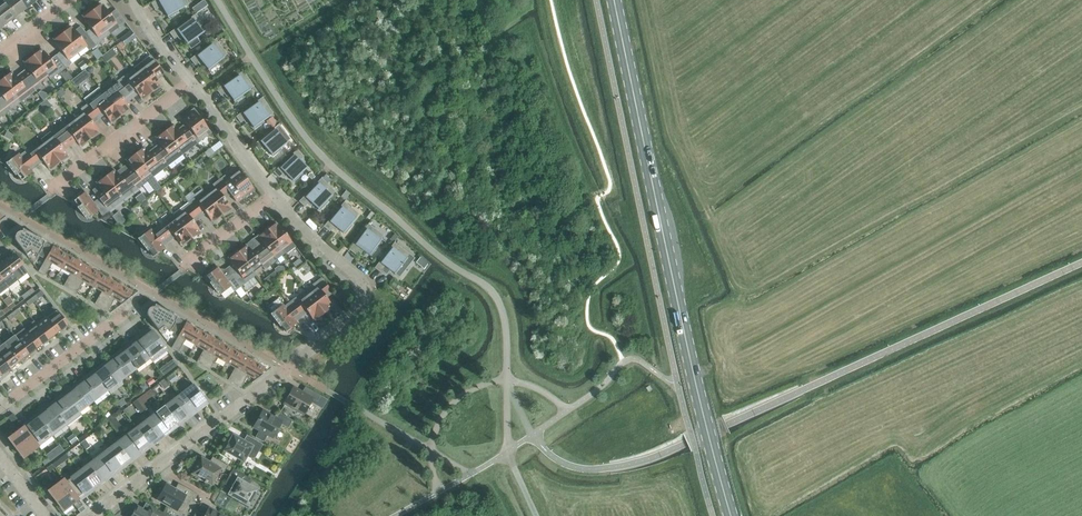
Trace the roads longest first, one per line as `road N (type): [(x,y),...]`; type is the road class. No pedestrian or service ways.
road 1 (primary): [(732,515),(615,0)]
road 2 (residential): [(91,515),(365,308),(364,281),(272,193)]
road 3 (residential): [(0,411),(153,293)]
road 4 (residential): [(56,191),(191,82)]
road 5 (residential): [(272,193),(191,82)]

